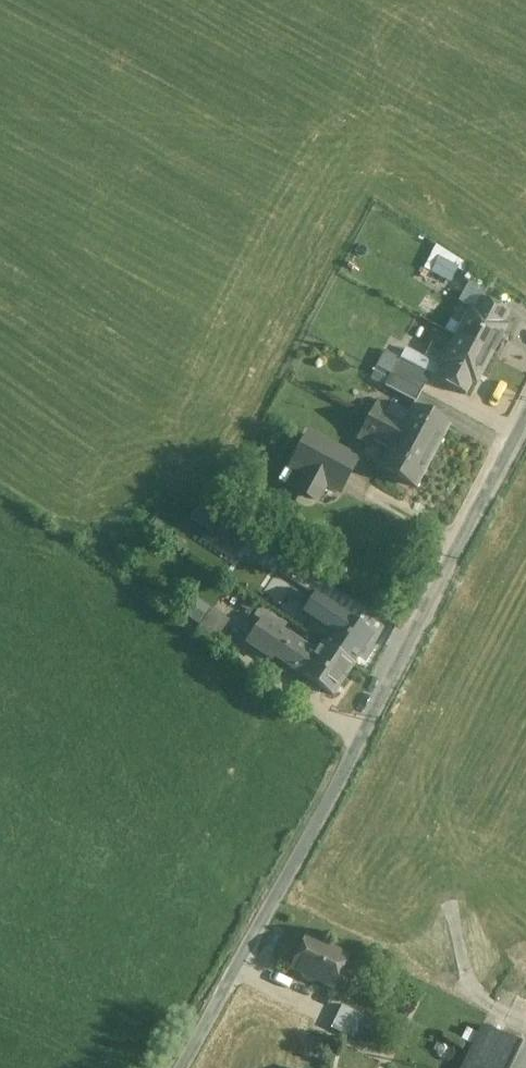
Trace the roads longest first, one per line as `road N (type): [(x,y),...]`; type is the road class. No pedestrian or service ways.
road 1 (unclassified): [(179,1067),(525,429)]

